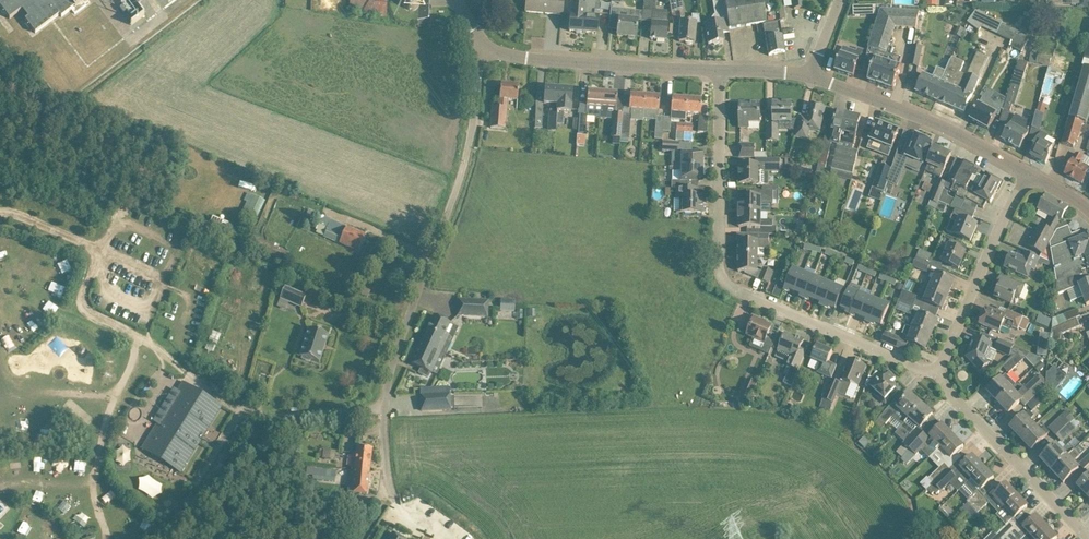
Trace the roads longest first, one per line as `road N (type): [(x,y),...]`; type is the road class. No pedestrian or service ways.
road 1 (residential): [(393,496),(384,438),(390,372),(461,174),(487,48)]
road 2 (residential): [(942,372),(916,369),(727,285),(718,267),(720,70)]
road 3 (residential): [(1030,173),(935,123),(810,75)]
road 4 (residential): [(720,70),(528,59),(487,48)]
road 5 (residential): [(1087,538),(959,404),(942,372)]
road 6 (residential): [(942,372),(1004,216),(1030,173)]
road 7 (track): [(129,333),(132,364),(111,408),(95,476),(110,538)]

